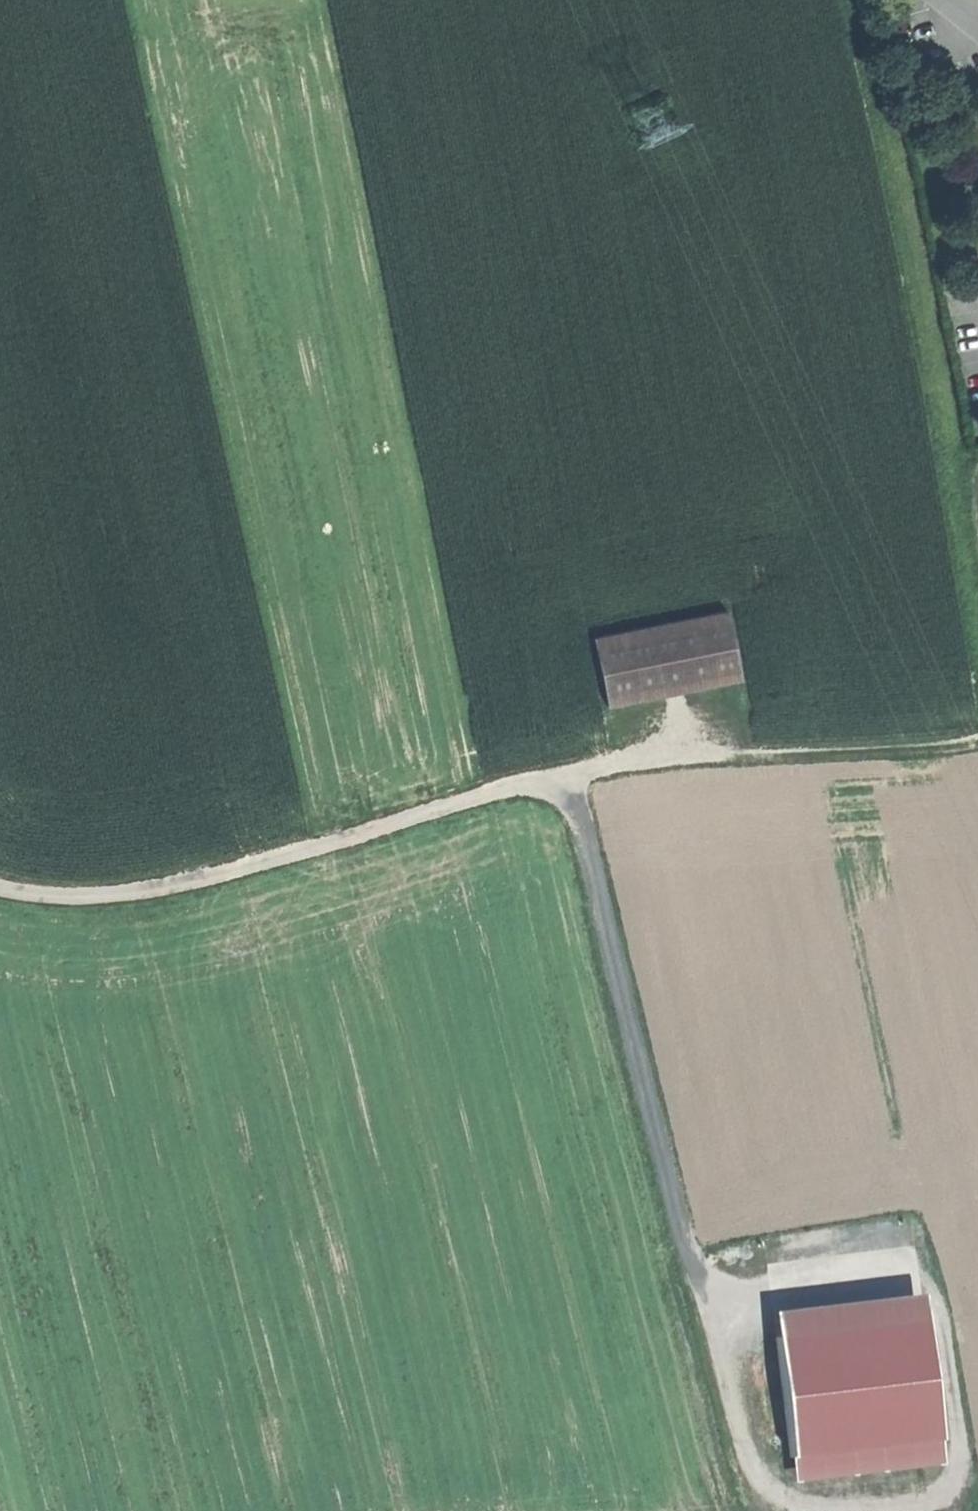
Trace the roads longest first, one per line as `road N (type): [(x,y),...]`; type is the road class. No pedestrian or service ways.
road 1 (track): [(756,1510),(569,778),(512,787),(175,885),(104,894),(0,886)]
road 2 (track): [(977,739),(623,762),(569,778)]

